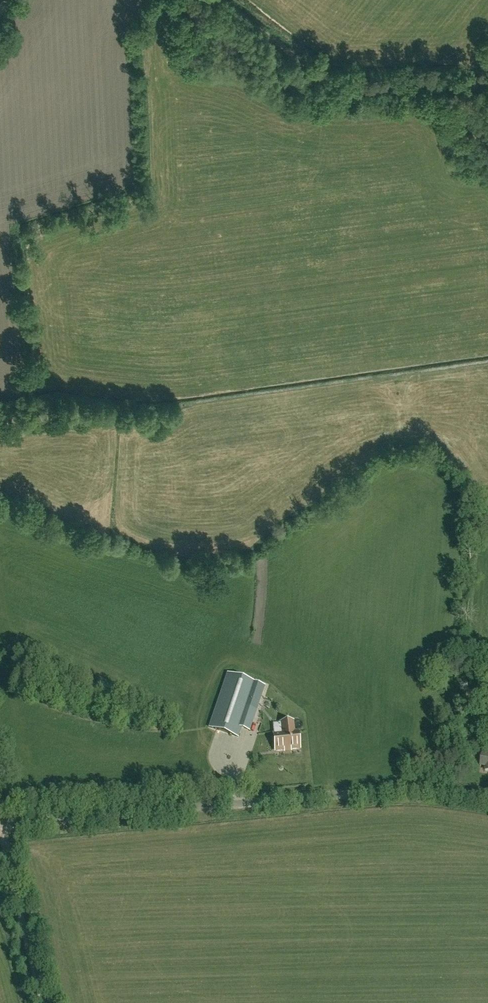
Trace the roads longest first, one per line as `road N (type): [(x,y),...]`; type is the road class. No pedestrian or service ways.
road 1 (unclassified): [(487,806),(386,798),(0,830)]
road 2 (track): [(487,81),(338,84),(222,0)]
road 3 (track): [(0,816),(46,1002)]

